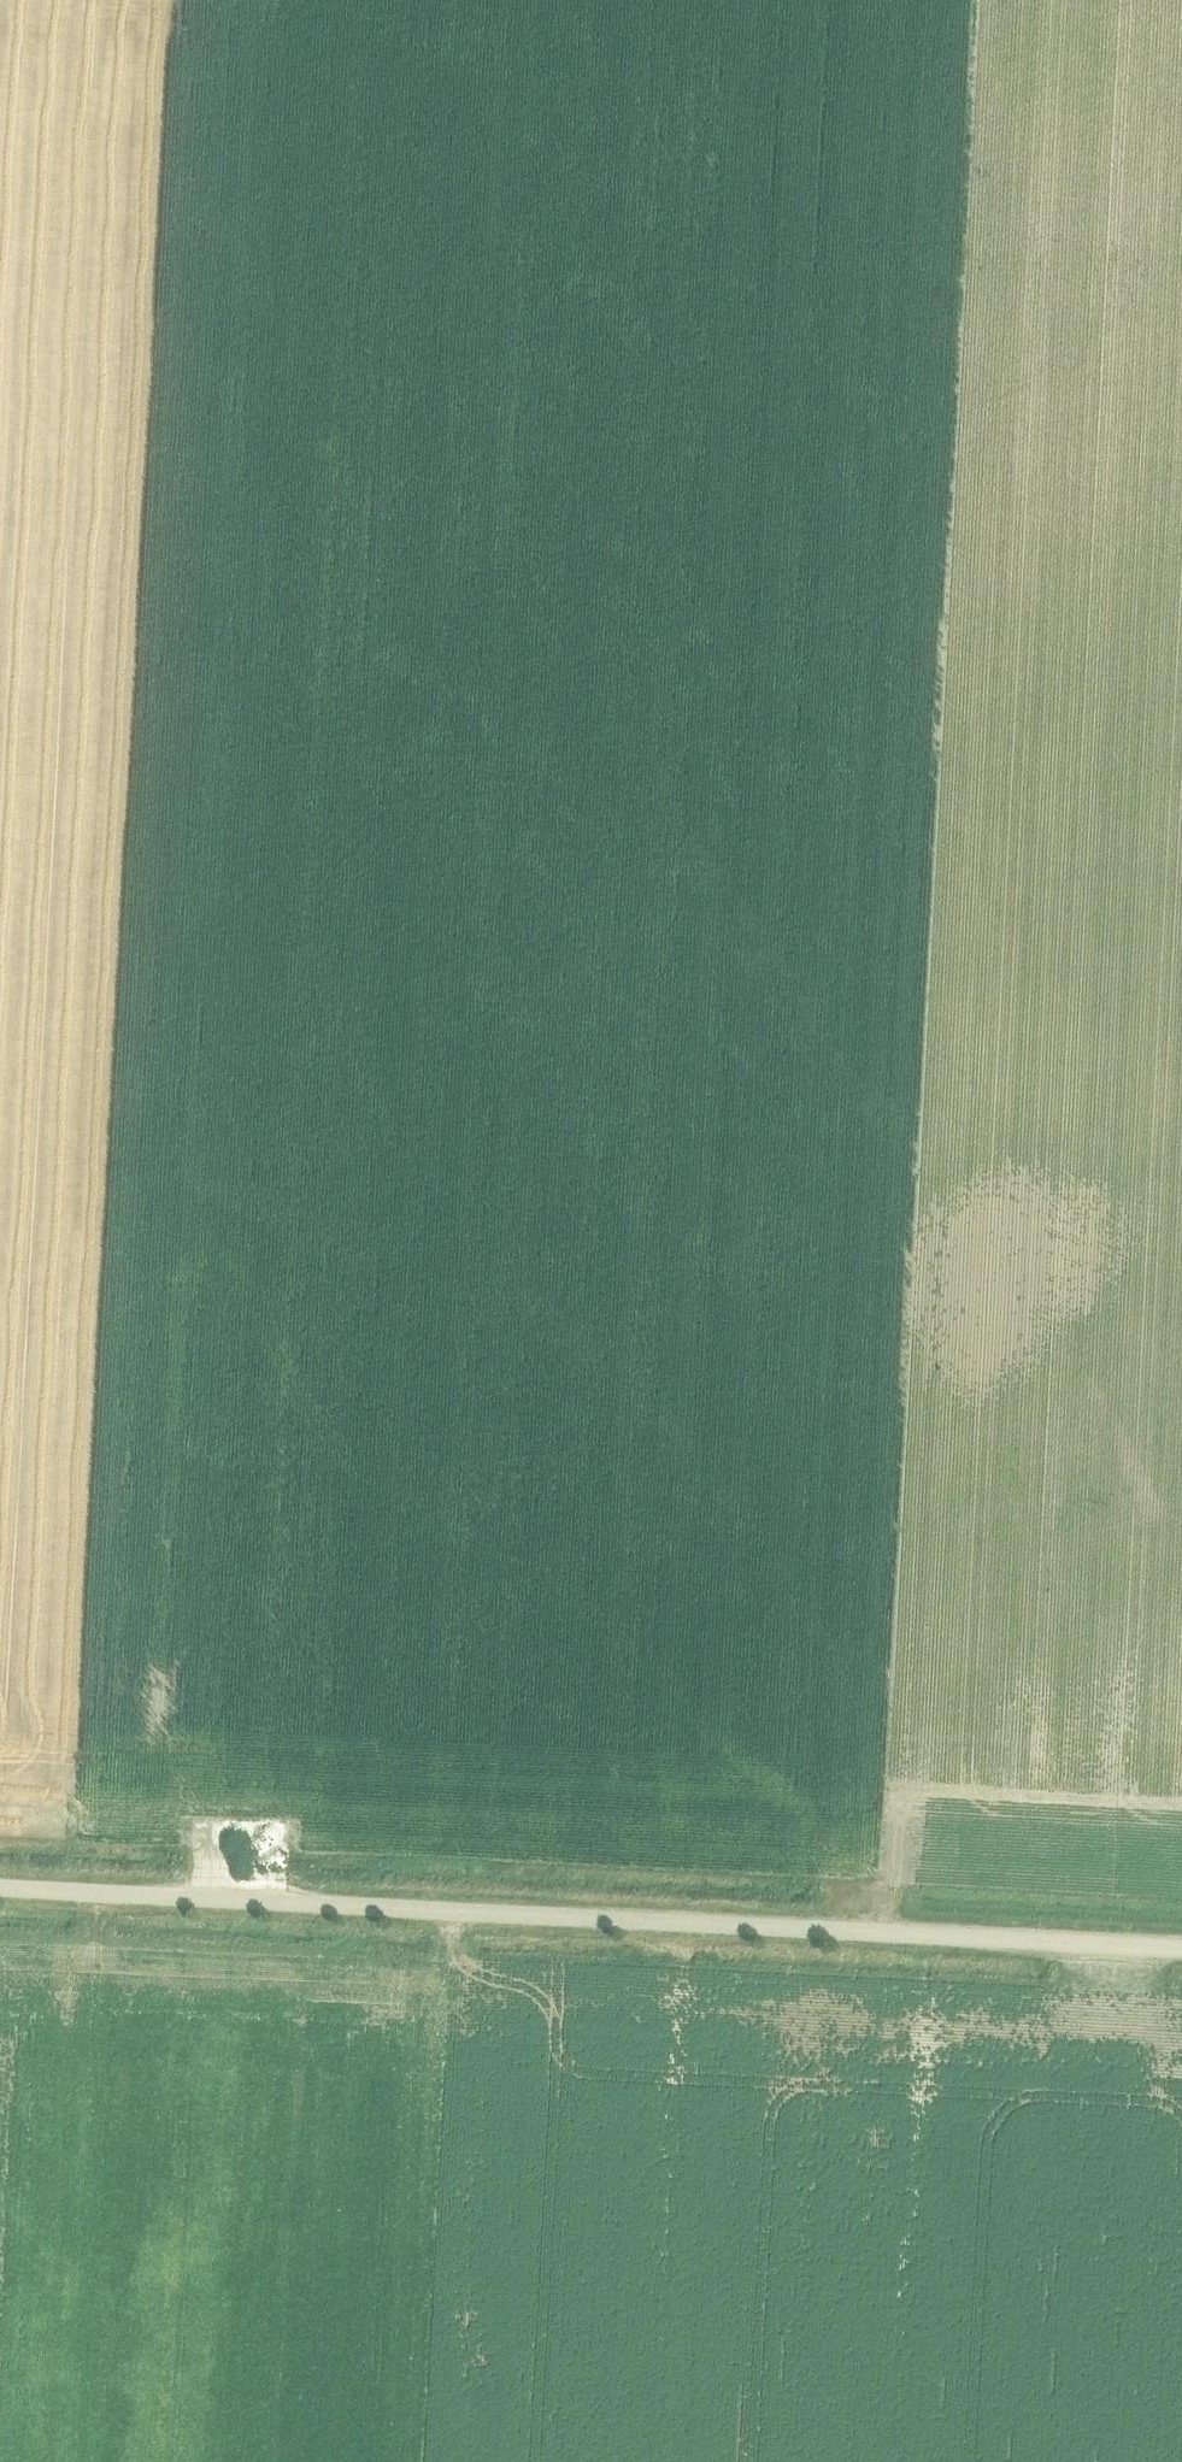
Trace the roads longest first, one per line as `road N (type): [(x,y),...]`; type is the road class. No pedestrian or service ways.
road 1 (unclassified): [(1181,1948),(0,1886)]

